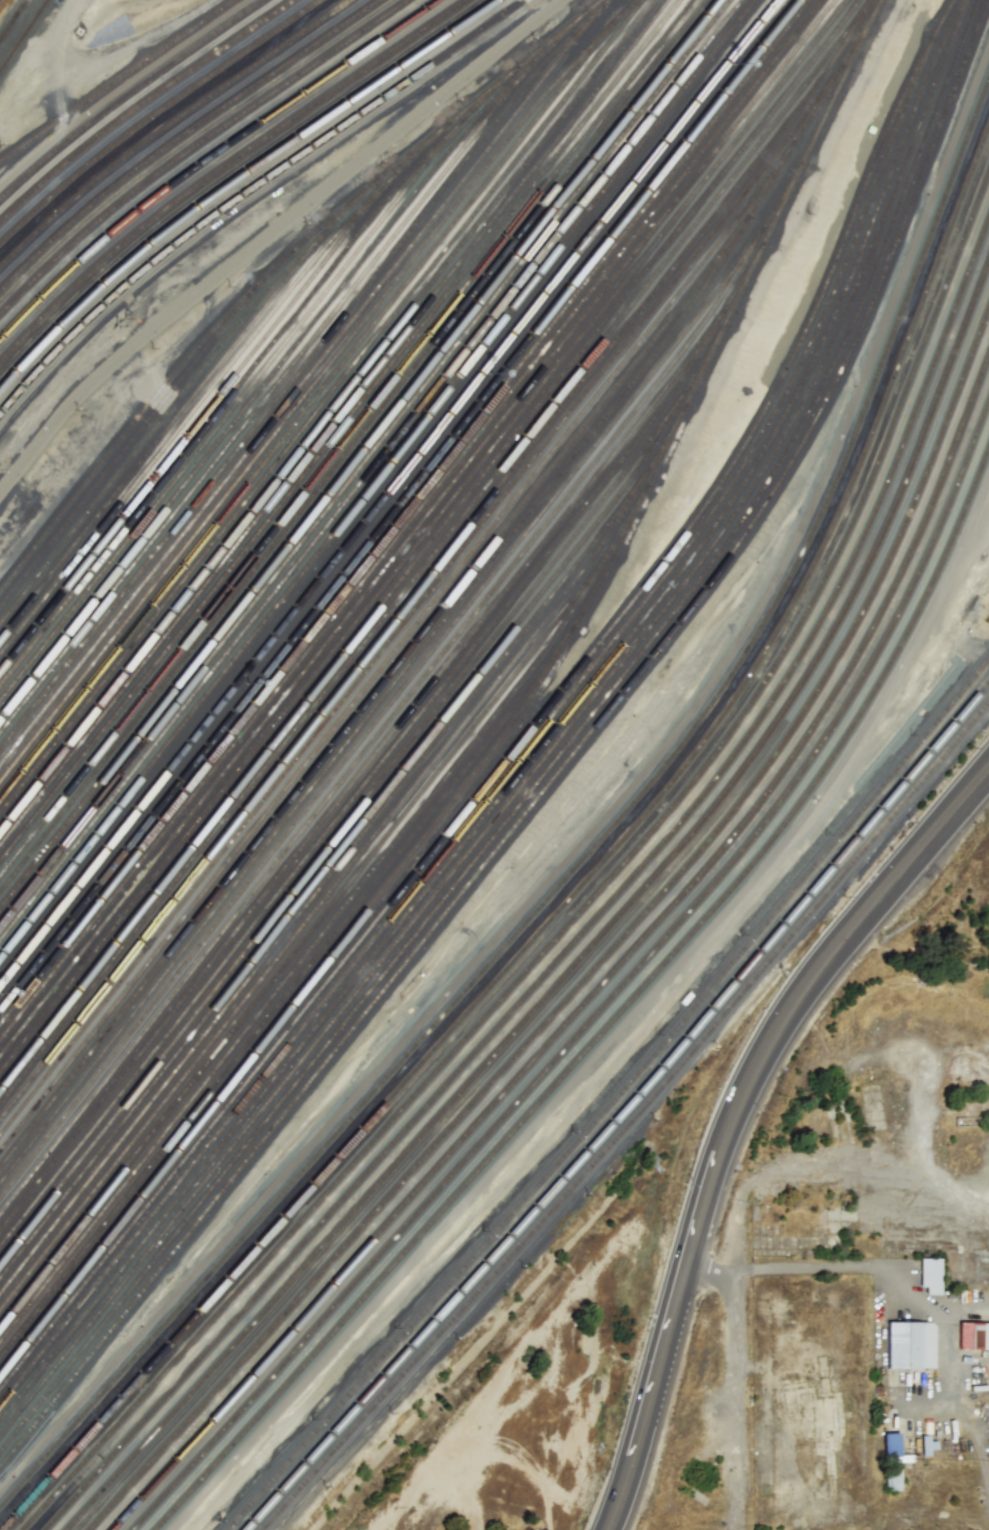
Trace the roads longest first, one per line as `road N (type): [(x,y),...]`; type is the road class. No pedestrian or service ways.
road 1 (tertiary): [(988,766),(754,1037),(696,1135),(678,1196),(654,1445),(631,1529)]
road 2 (track): [(218,0),(112,57),(77,50),(74,26),(86,0)]
road 3 (track): [(94,123),(262,0)]

